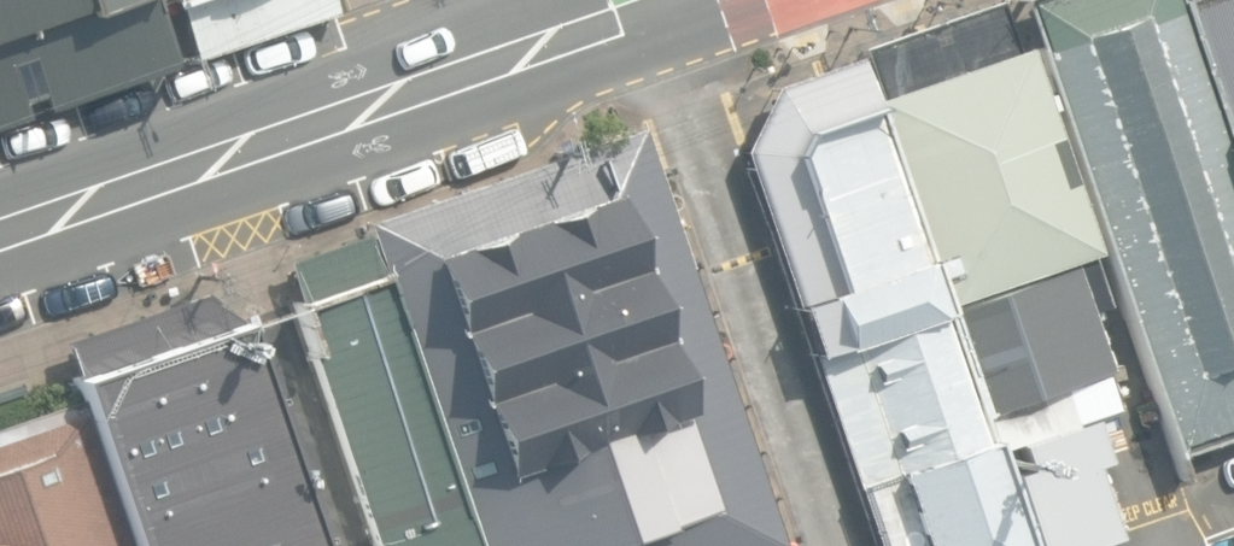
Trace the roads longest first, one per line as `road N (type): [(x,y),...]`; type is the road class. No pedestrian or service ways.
road 1 (secondary): [(681,0),(0,239)]

